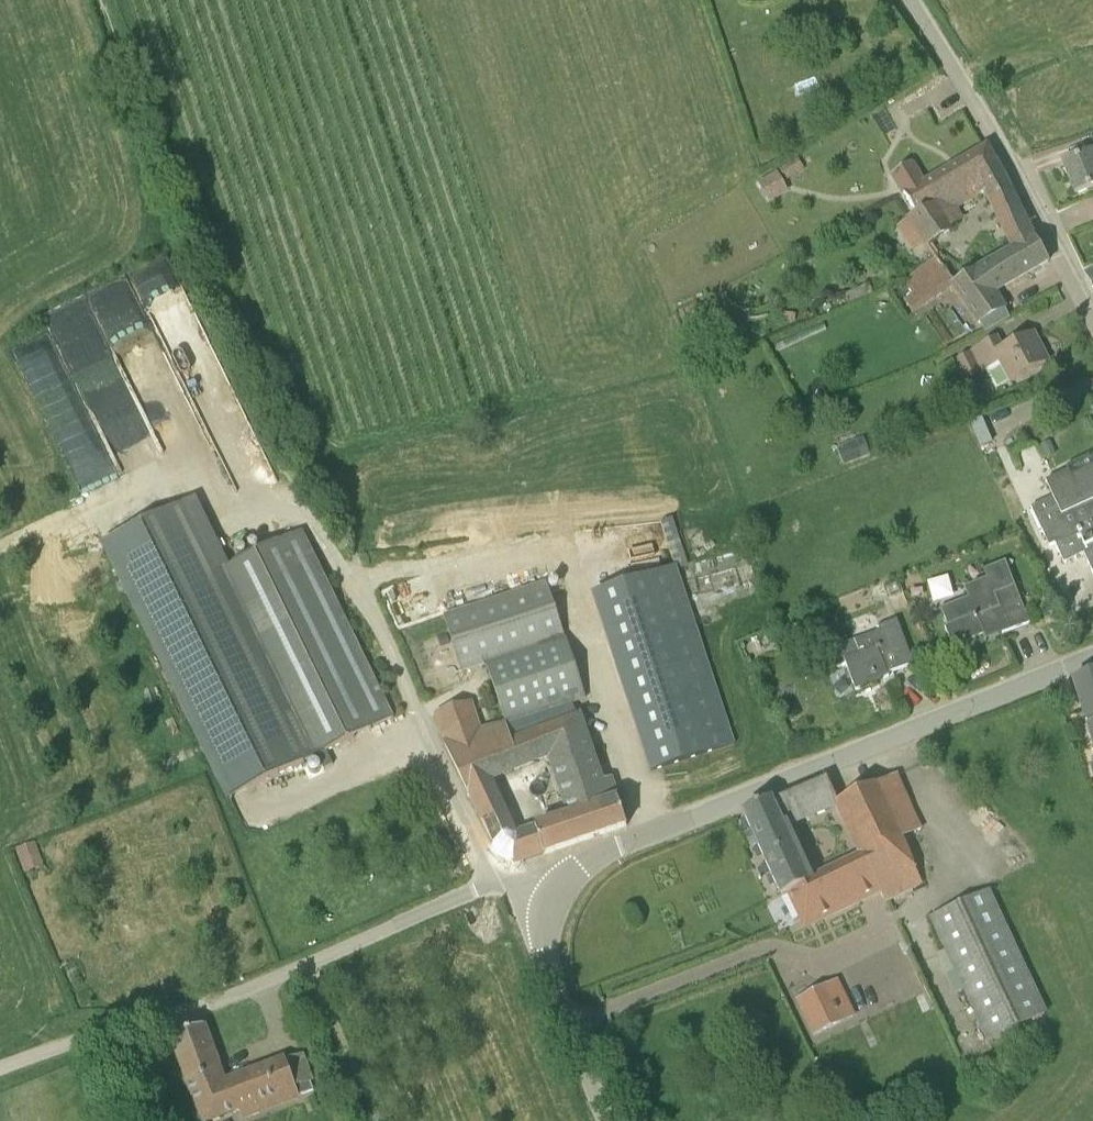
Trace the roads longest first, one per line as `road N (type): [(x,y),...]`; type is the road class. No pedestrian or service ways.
road 1 (track): [(360,585),(323,473),(221,289),(101,0)]
road 2 (unclassified): [(552,899),(568,874),(603,852),(1092,658)]
road 3 (unclassified): [(0,1068),(211,1004),(473,891),(500,886),(552,899)]
road 4 (unclassified): [(1092,322),(912,0)]
road 5 (track): [(500,886),(360,585)]
road 6 (unclassified): [(606,1120),(546,956),(552,899)]
road 7 (track): [(360,585),(571,541)]

